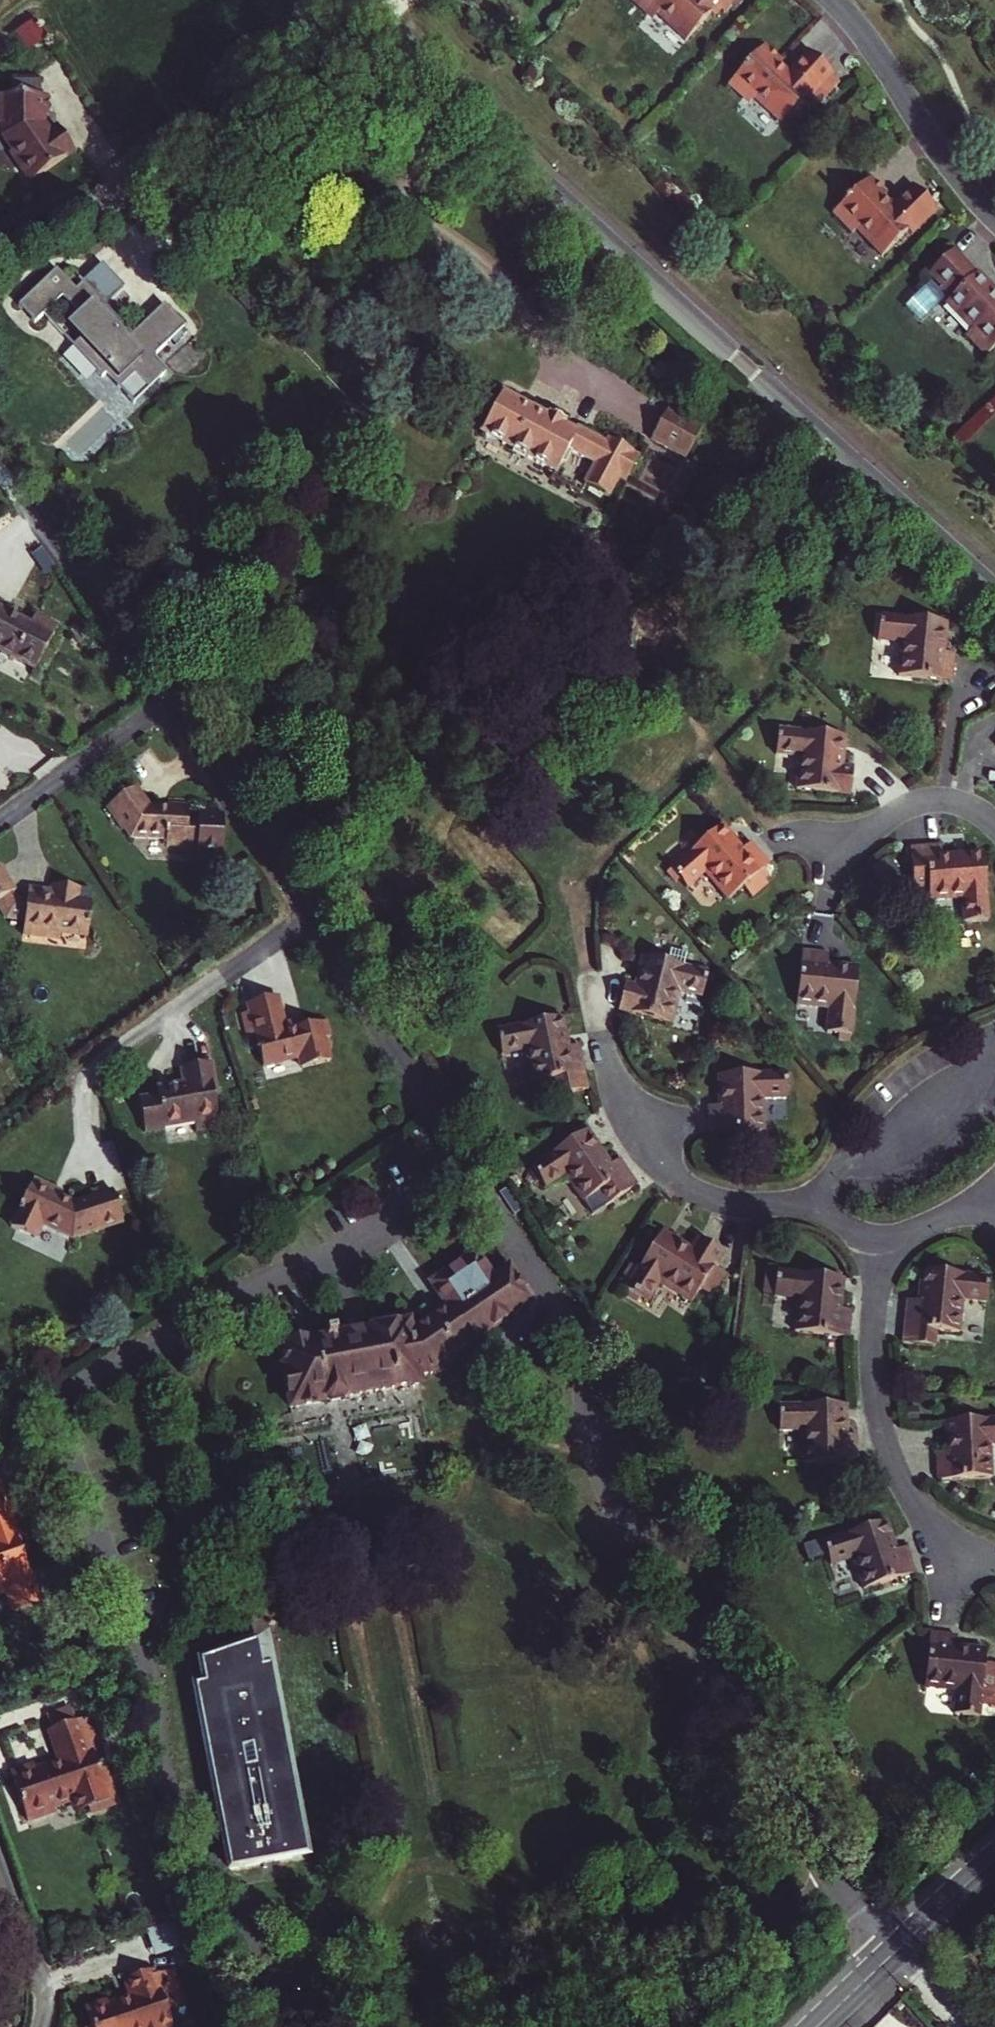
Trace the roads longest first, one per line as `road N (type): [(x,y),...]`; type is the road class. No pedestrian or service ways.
road 1 (residential): [(162,708),(262,844),(562,1319),(620,1509),(826,1886),(893,1954)]
road 2 (residential): [(347,0),(994,589)]
road 3 (track): [(0,248),(170,170),(339,0)]
road 4 (residential): [(885,1233),(803,1205),(709,1198),(672,1177),(633,1131),(601,1034)]
road 5 (residential): [(885,1233),(874,1340),(880,1426),(935,1536)]
road 6 (residential): [(0,473),(162,708)]
road 7 (residential): [(835,0),(994,217)]
road 8 (residential): [(162,708),(0,822)]
road 9 (residential): [(994,823),(960,802),(921,801),(819,855)]
road 10 (residential): [(0,1873),(40,1985),(39,2026)]
road 11 (secondary): [(994,1860),(893,1954)]

